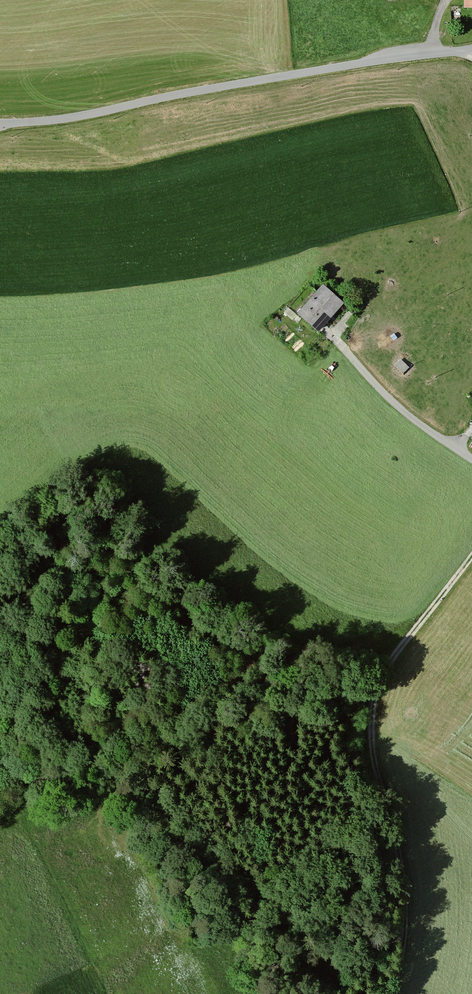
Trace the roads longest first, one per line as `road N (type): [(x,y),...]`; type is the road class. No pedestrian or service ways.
road 1 (unclassified): [(463,50),(0,123)]
road 2 (track): [(383,993),(395,931),(371,732),(375,689)]
road 3 (track): [(333,339),(409,416),(471,458)]
road 4 (track): [(471,556),(375,689)]

